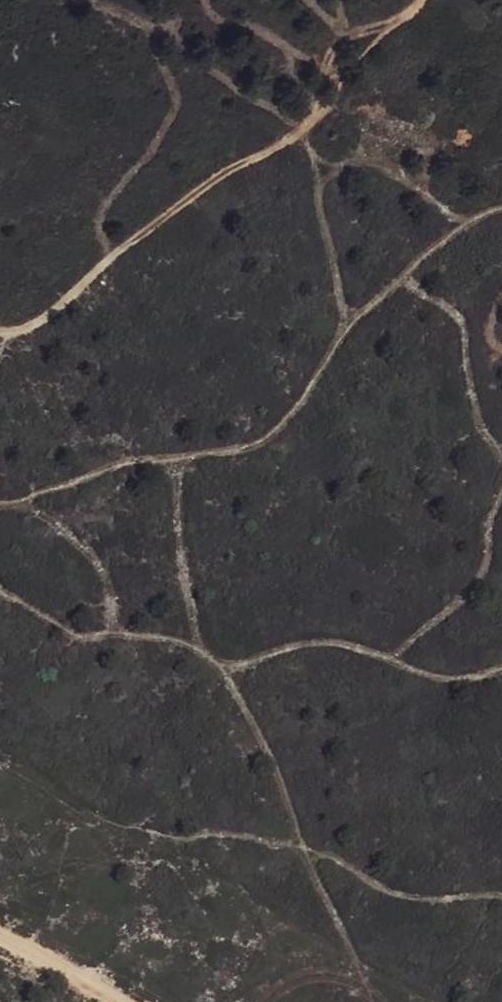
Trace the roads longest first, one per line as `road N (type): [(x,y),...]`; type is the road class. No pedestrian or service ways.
road 1 (track): [(410,0),(346,64),(292,143),(233,173),(32,330),(0,330)]

